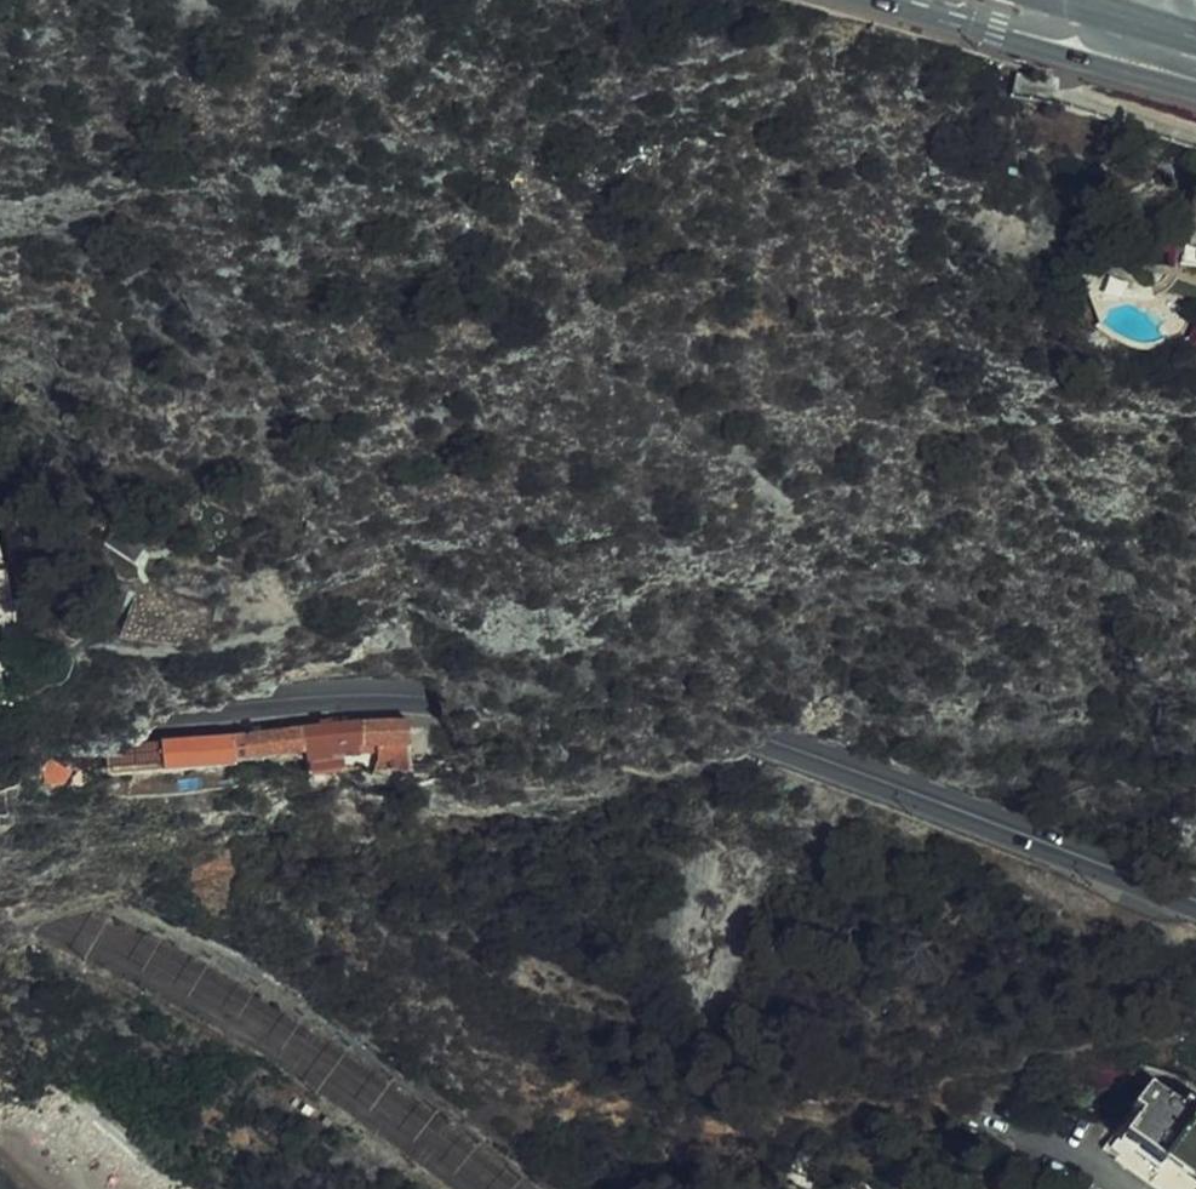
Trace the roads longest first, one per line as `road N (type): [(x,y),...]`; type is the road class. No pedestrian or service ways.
road 1 (secondary): [(0,728),(343,697),(644,721),(827,763),(1195,900)]
road 2 (primary): [(1002,29),(1142,72)]

